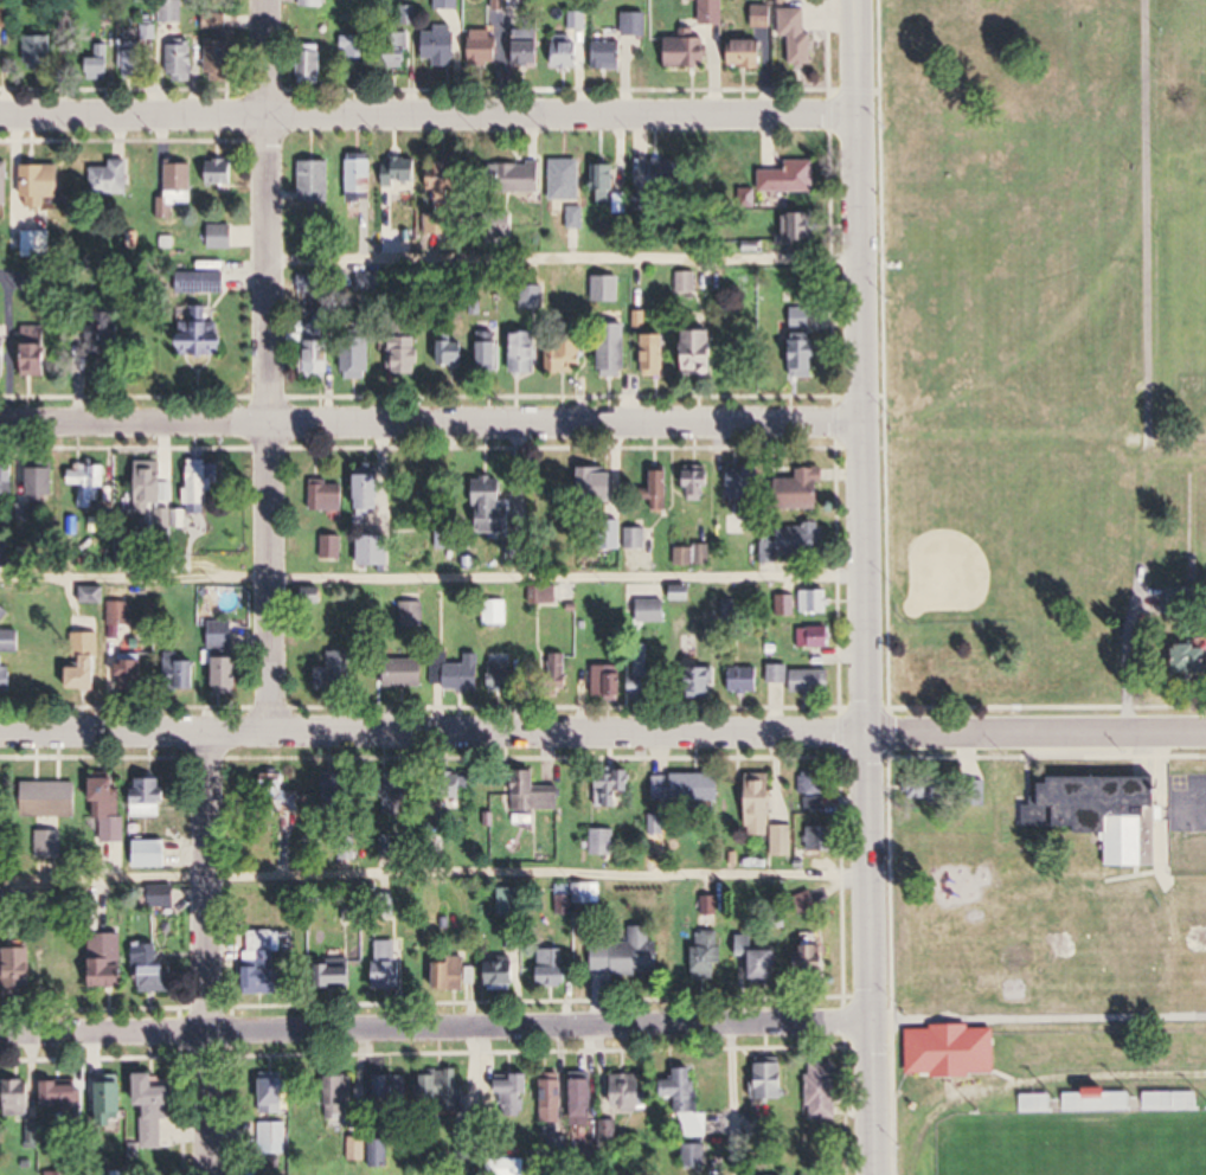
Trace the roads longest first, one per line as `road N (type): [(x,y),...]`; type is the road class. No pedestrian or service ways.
road 1 (residential): [(1205,736),(0,739)]
road 2 (tertiary): [(875,1174),(858,0)]
road 3 (residential): [(873,1027),(0,1036)]
road 4 (residential): [(867,417),(0,421)]
road 5 (residential): [(862,114),(0,114)]
road 6 (residential): [(276,740),(273,0)]
road 7 (residential): [(216,1174),(200,740)]

